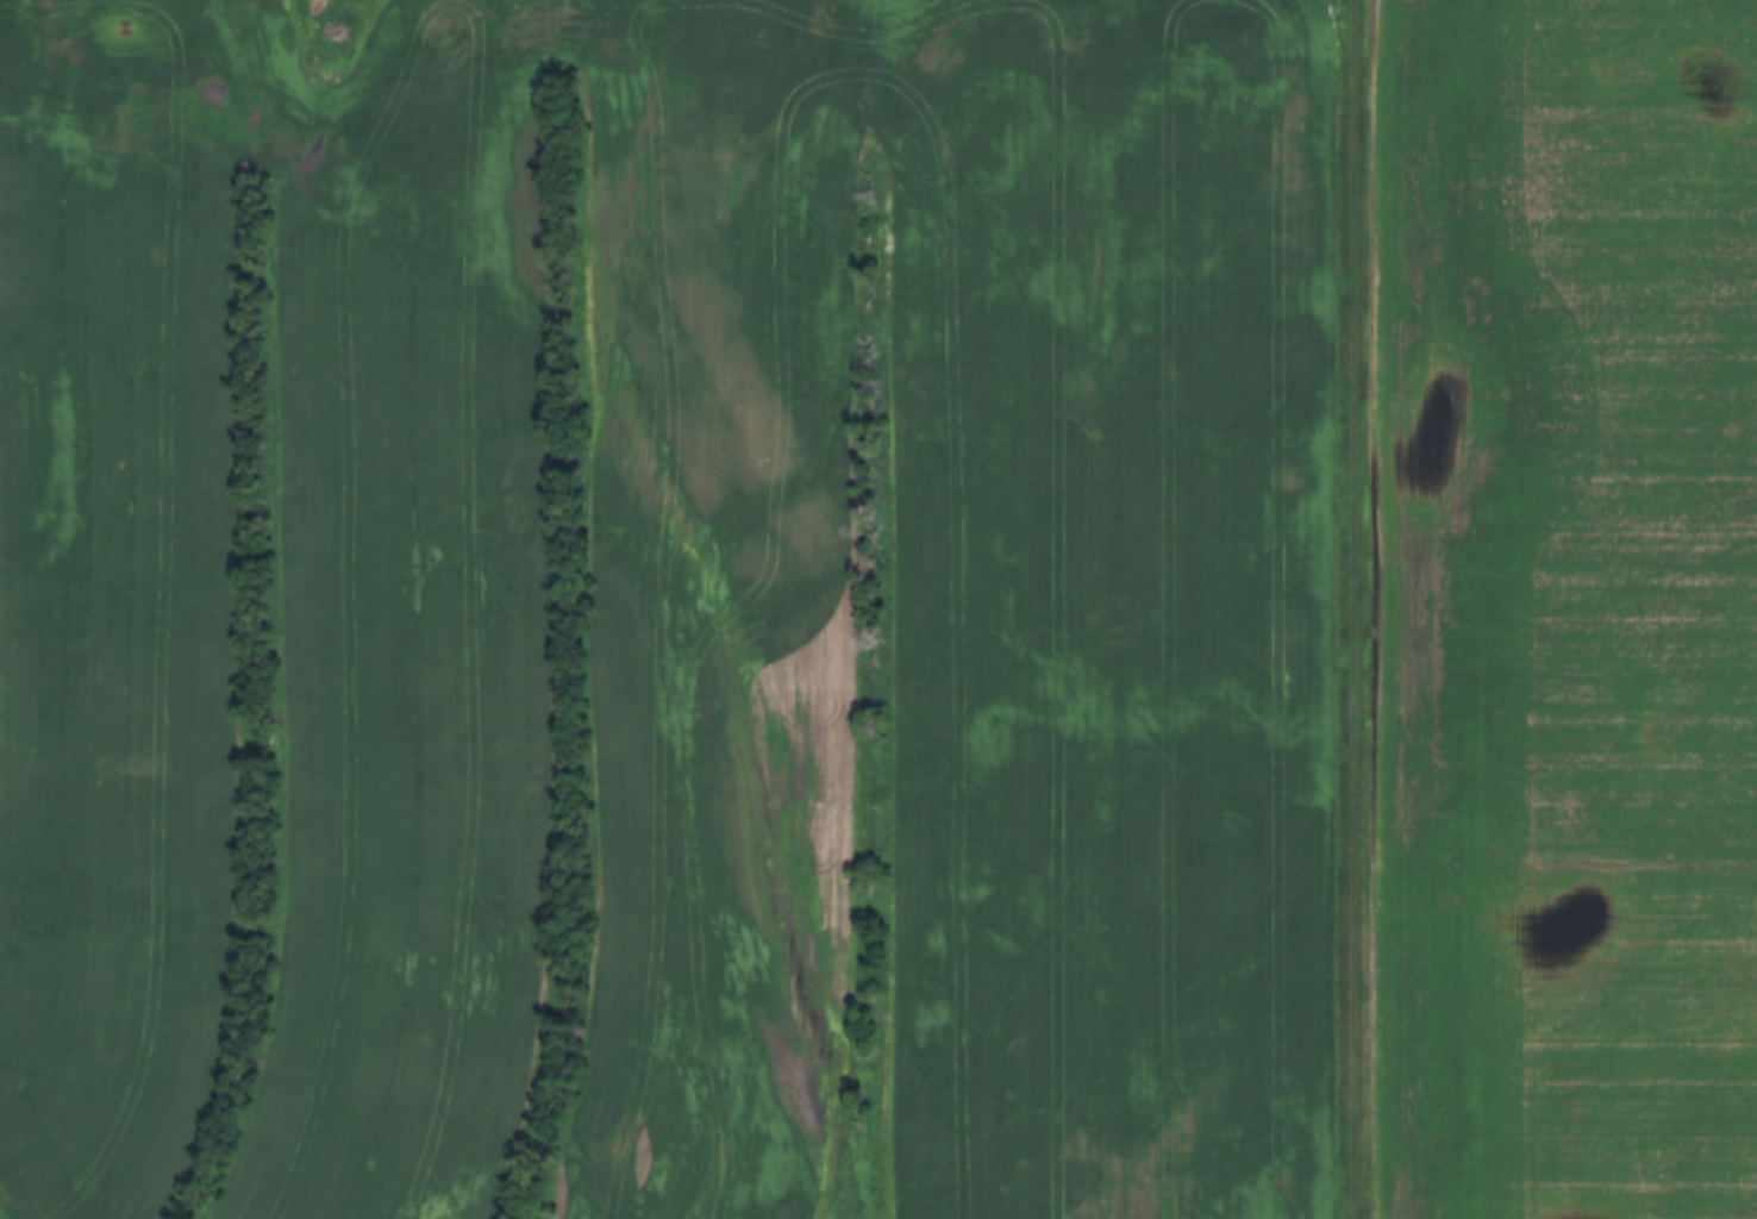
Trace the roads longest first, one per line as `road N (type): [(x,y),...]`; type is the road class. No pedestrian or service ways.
road 1 (track): [(1353,0),(1357,1218)]

